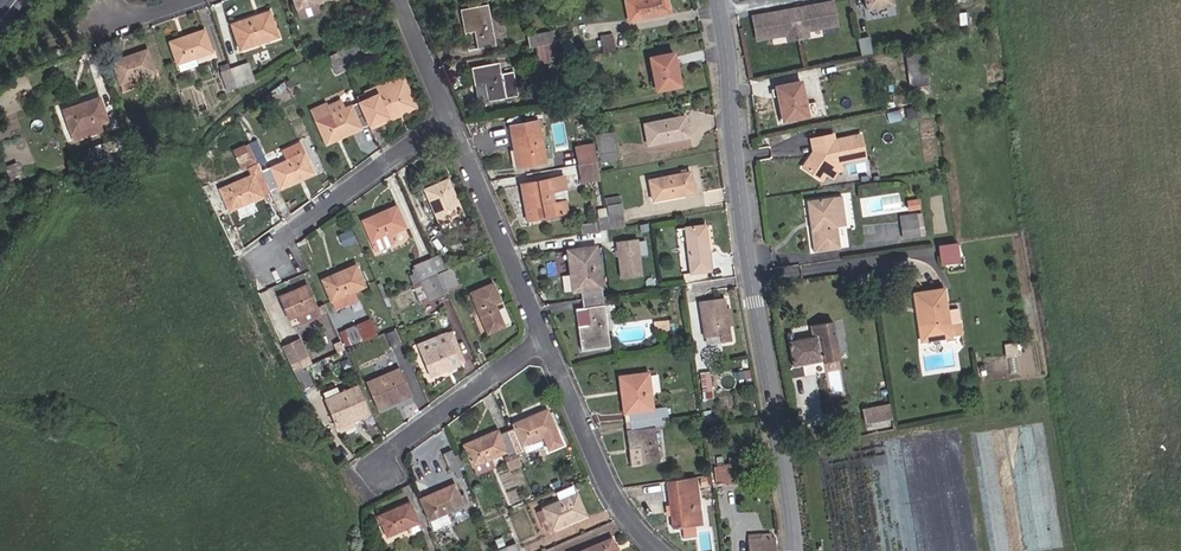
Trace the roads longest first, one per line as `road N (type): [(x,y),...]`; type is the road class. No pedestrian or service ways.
road 1 (tertiary): [(720,0),(792,550)]
road 2 (unclassified): [(454,118),(544,343)]
road 3 (unclassified): [(544,343),(607,481),(664,550)]
road 4 (residential): [(454,118),(277,246)]
road 5 (residential): [(544,343),(388,462)]
road 6 (unclassified): [(402,0),(454,118)]

